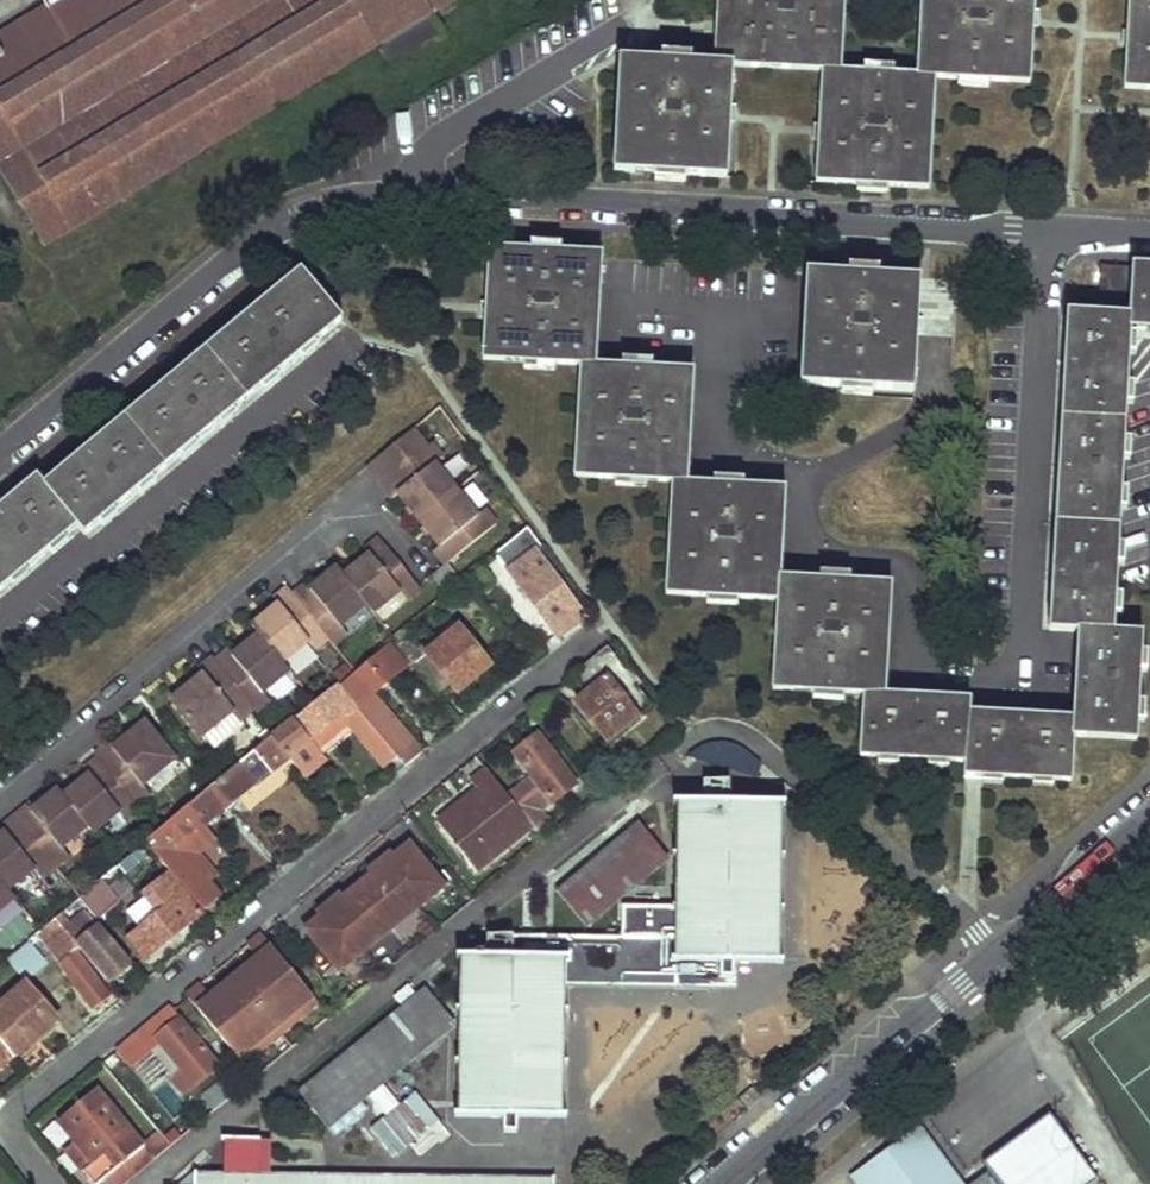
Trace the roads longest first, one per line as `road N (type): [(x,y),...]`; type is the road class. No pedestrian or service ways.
road 1 (residential): [(0,453),(248,242),(360,198),(456,191),(1149,239)]
road 2 (residential): [(46,1183),(18,1146),(14,1114),(591,638)]
road 3 (residential): [(726,1183),(1149,821)]

